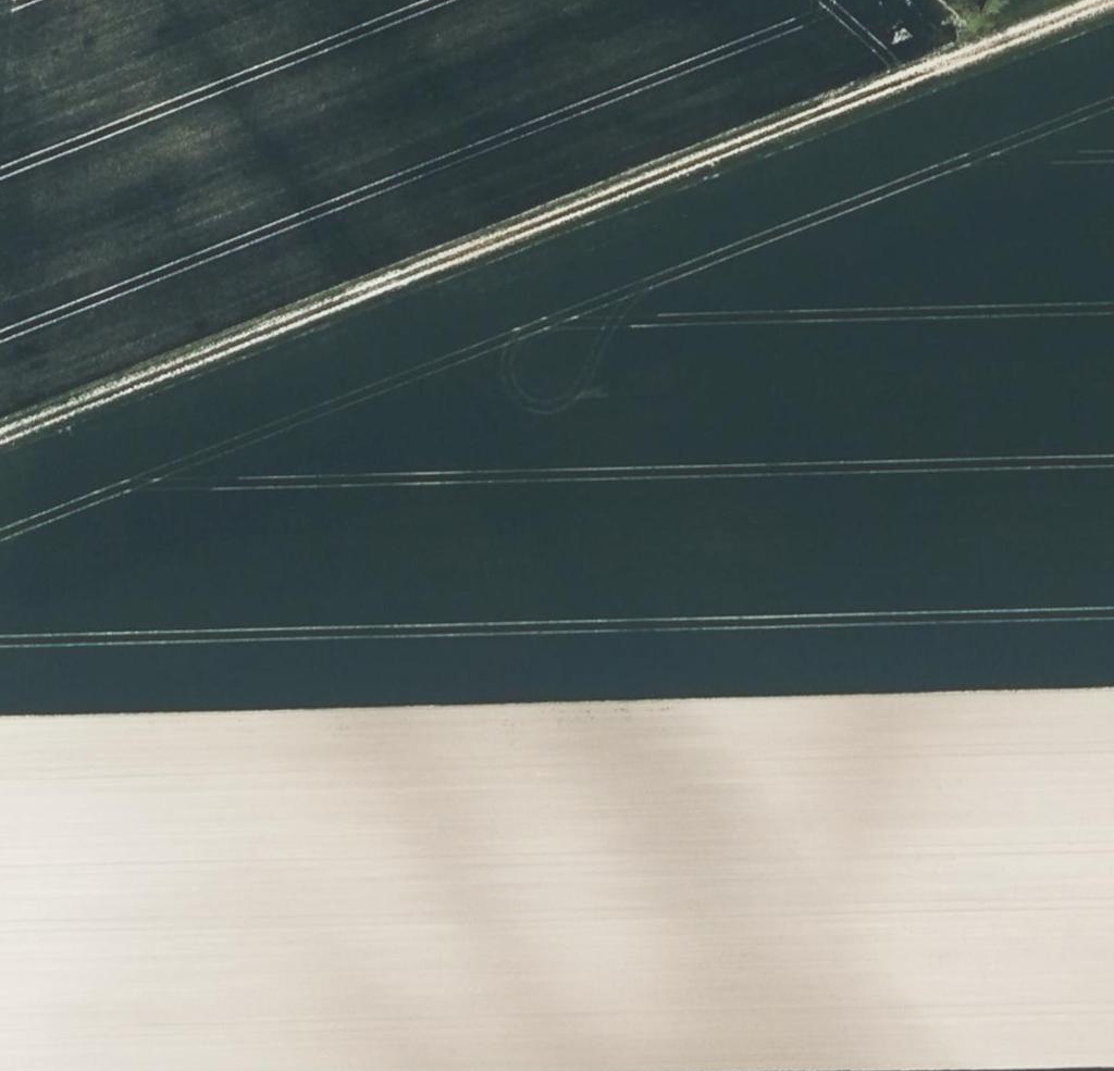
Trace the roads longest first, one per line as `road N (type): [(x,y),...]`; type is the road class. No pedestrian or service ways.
road 1 (track): [(0,424),(1108,0)]

